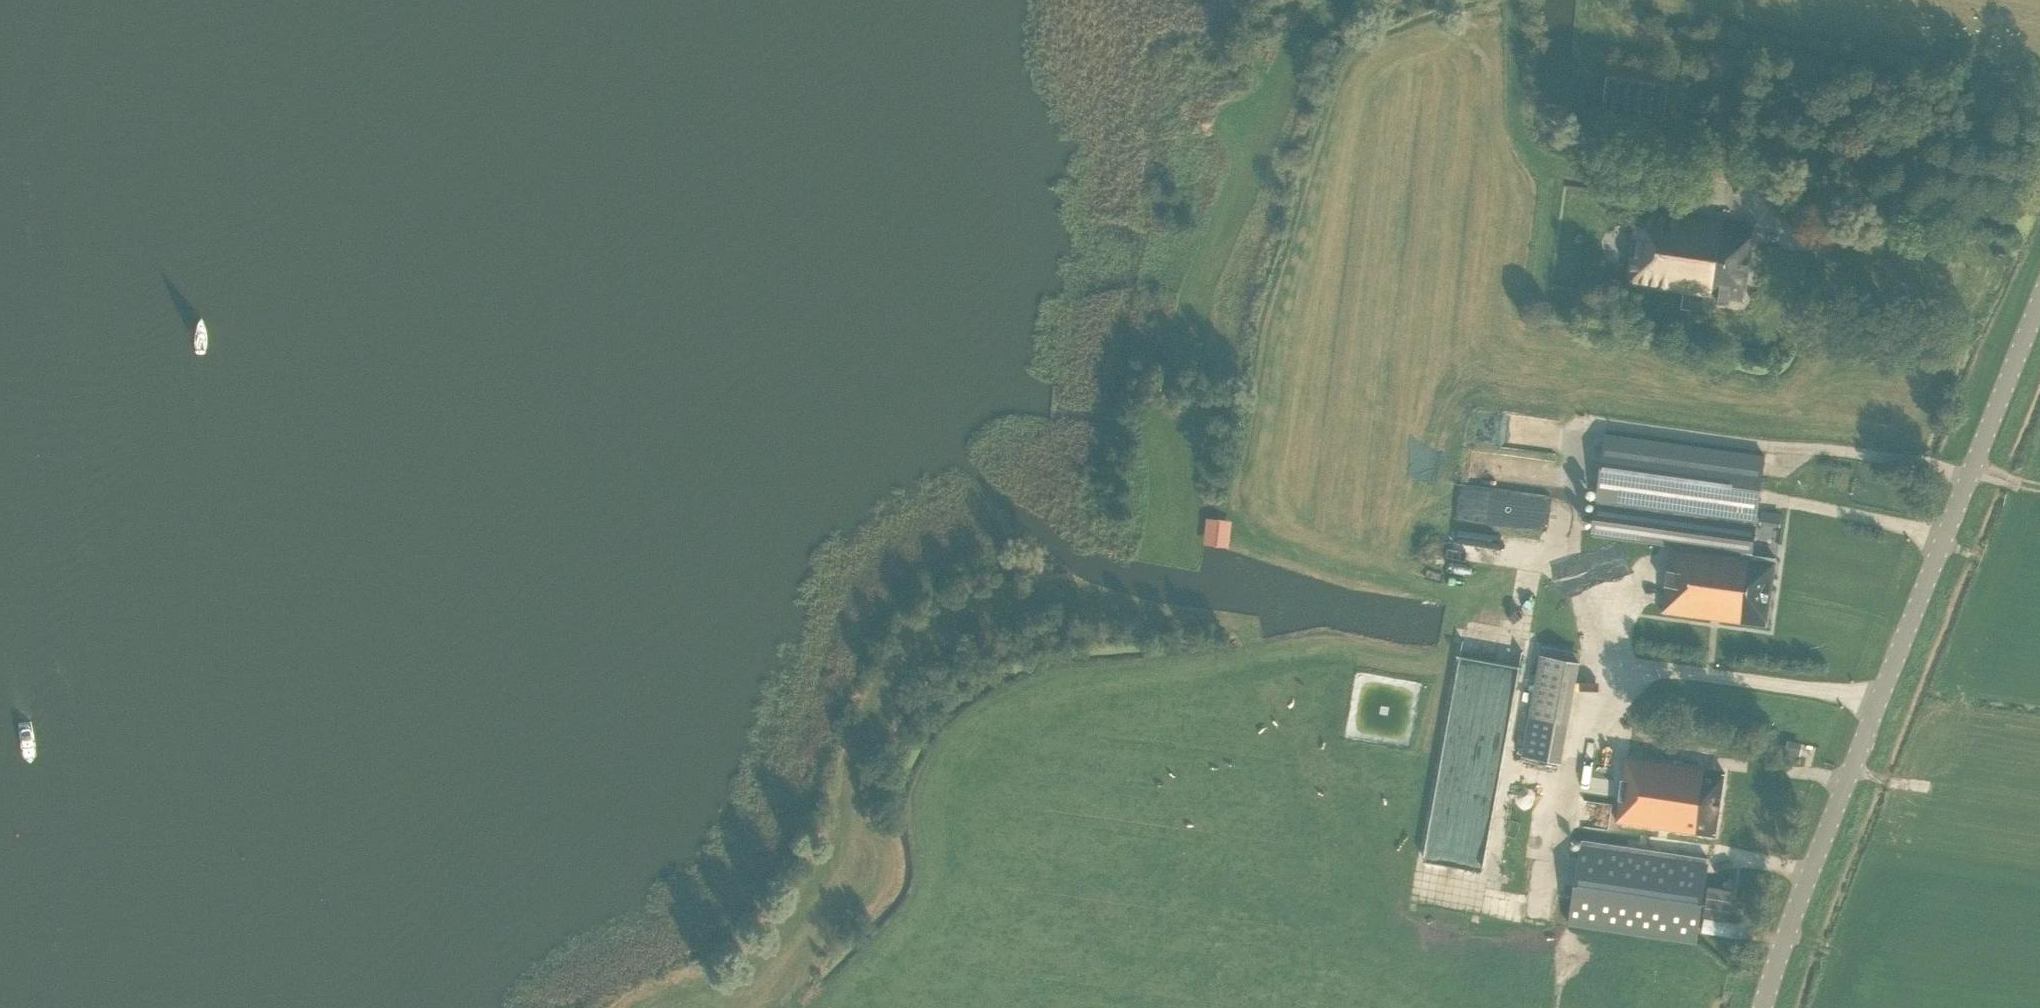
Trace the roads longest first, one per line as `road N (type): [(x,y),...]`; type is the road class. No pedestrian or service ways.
road 1 (tertiary): [(1765,1007),(1807,883),(2039,310)]

